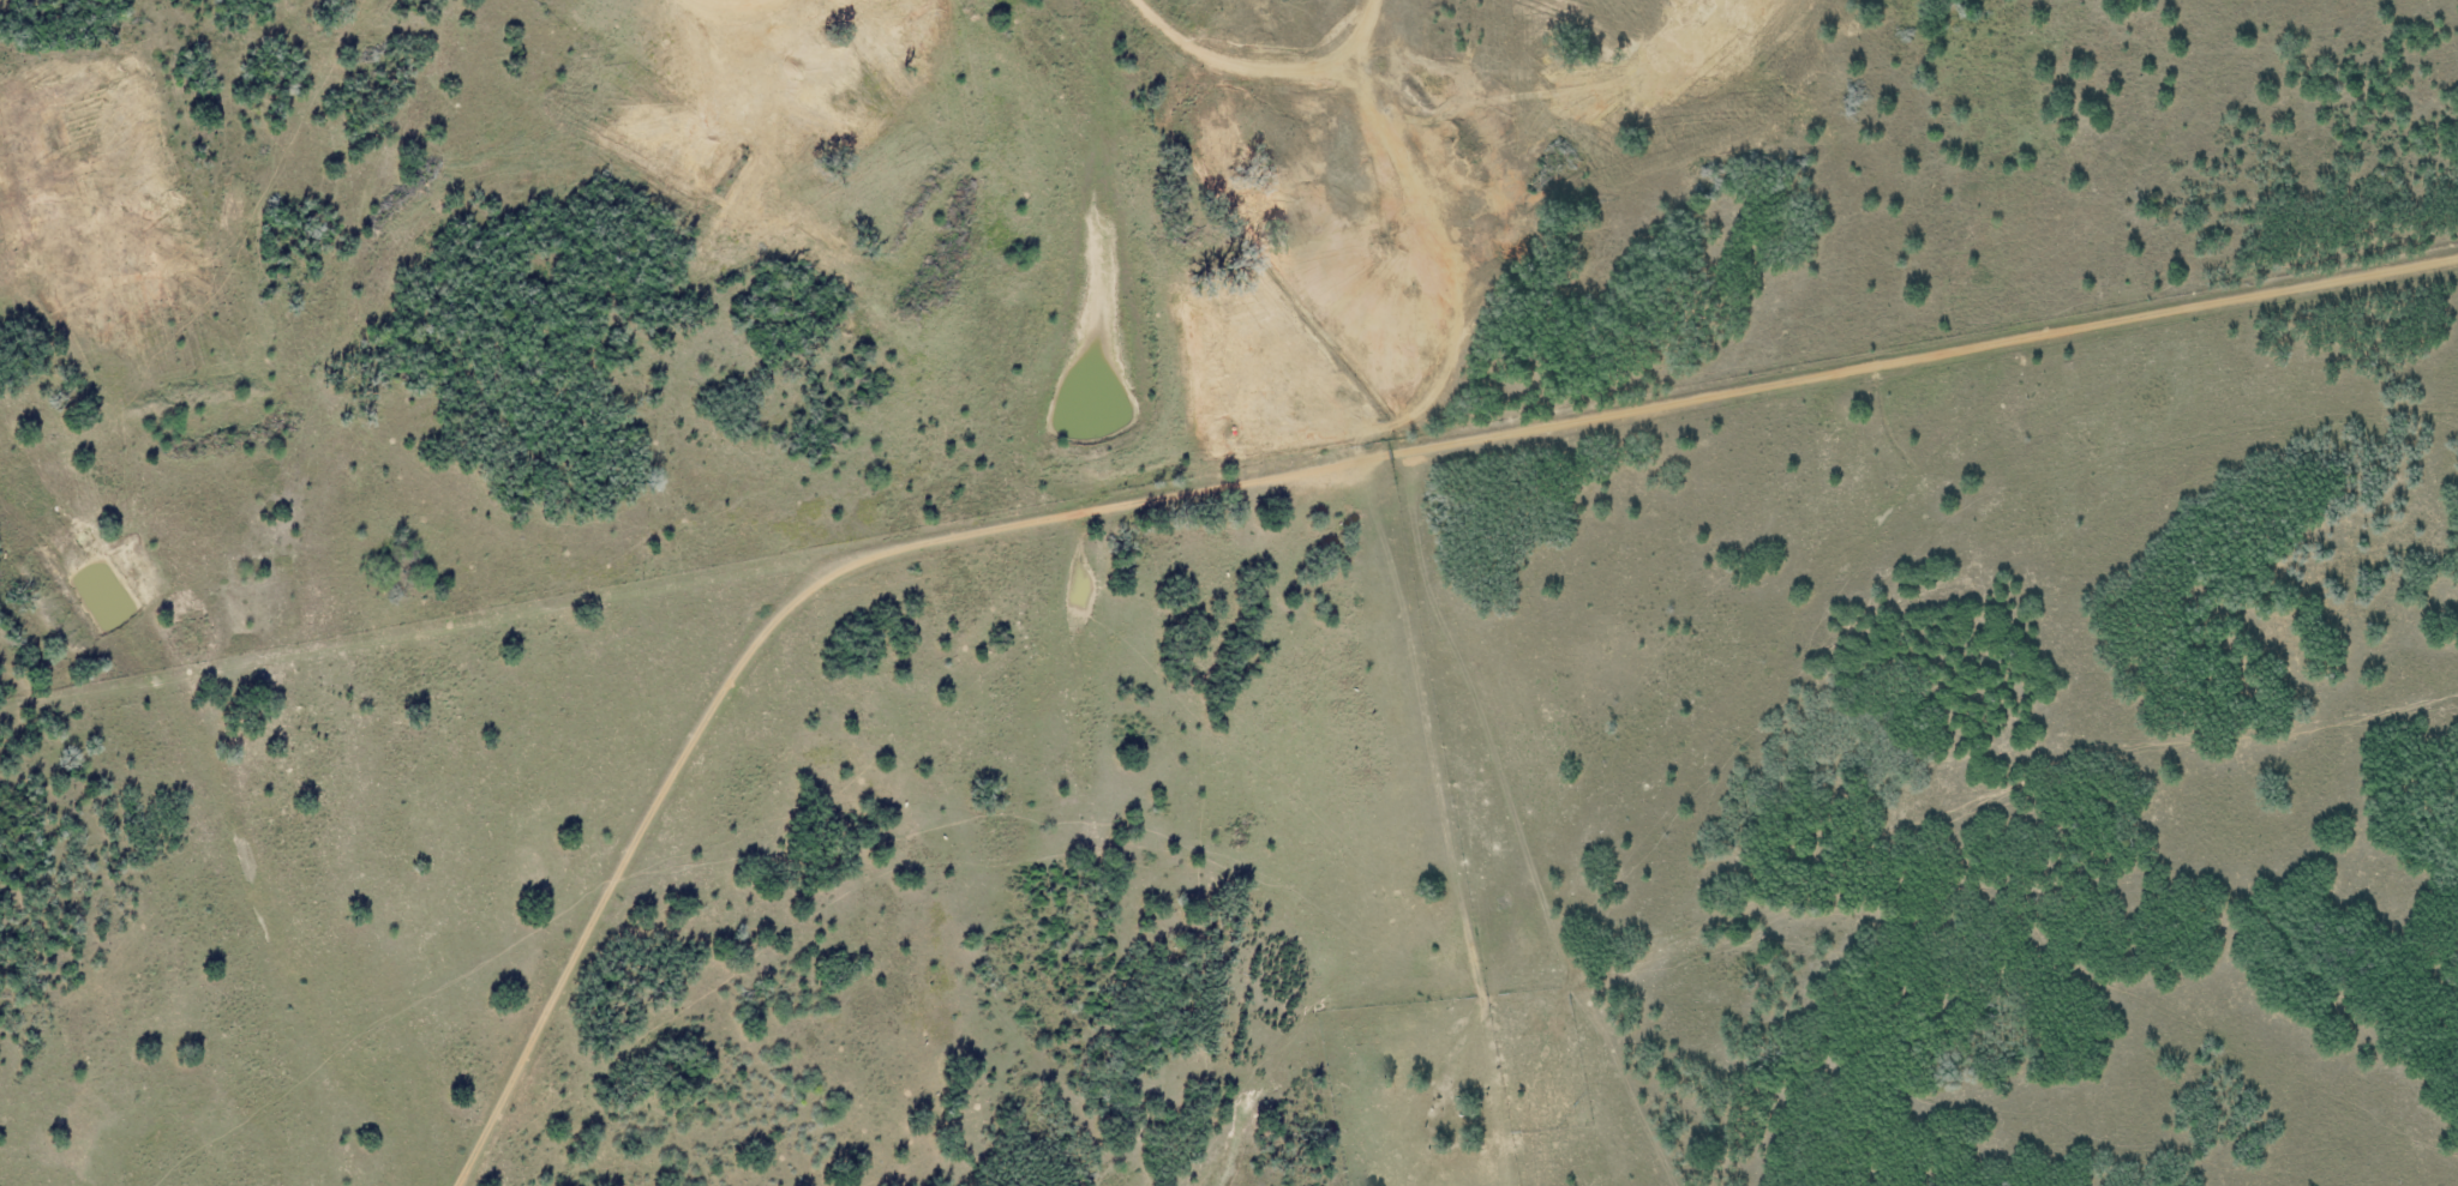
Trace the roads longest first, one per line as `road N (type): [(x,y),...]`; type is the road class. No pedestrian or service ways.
road 1 (residential): [(1670,1185),(1591,1062),(1475,734),(1416,612),(1306,494),(1194,277),(973,37),(949,0)]

